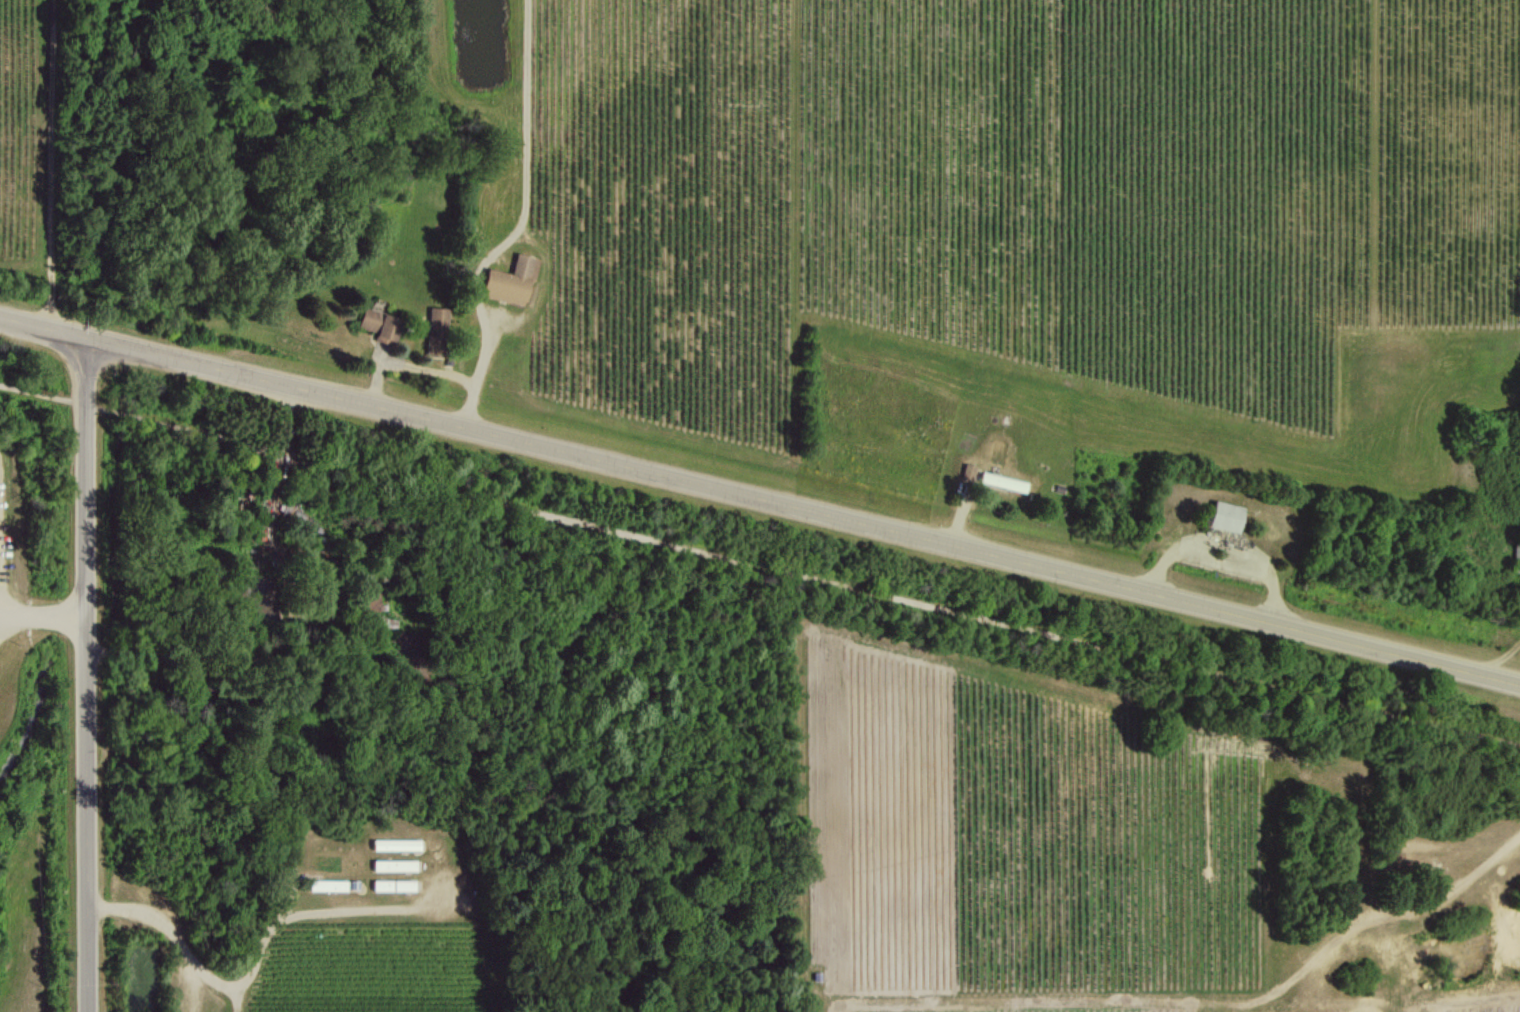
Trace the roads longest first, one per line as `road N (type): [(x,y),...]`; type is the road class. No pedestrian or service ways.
road 1 (tertiary): [(1519,684),(0,315)]
road 2 (tertiary): [(87,1011),(85,335)]
road 3 (residential): [(279,380),(279,556)]

